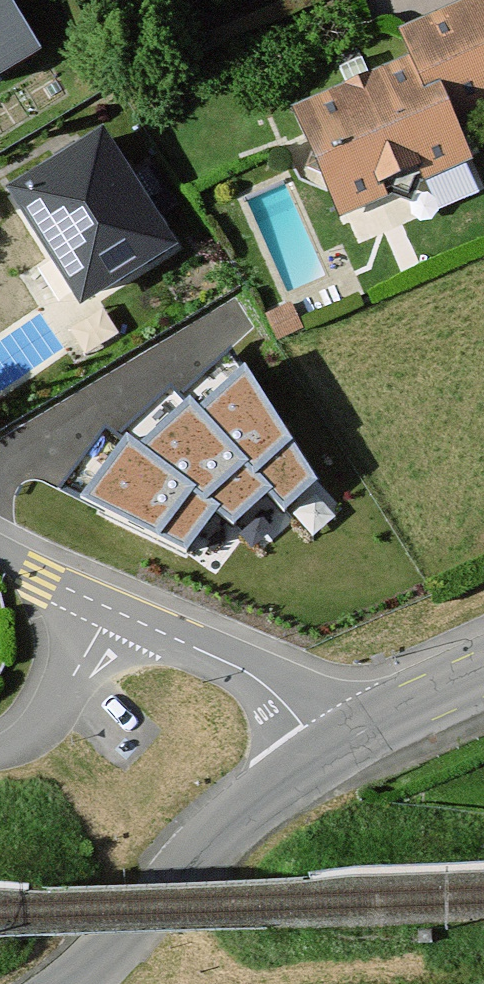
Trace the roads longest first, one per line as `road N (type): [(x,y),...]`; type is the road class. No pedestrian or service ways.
road 1 (tertiary): [(73,983),(220,833),(327,752)]
road 2 (residential): [(327,752),(253,675),(108,608)]
road 3 (residential): [(108,608),(60,703),(34,735),(0,752)]
road 4 (tertiary): [(327,752),(483,670)]
road 5 (residential): [(108,608),(0,550)]

